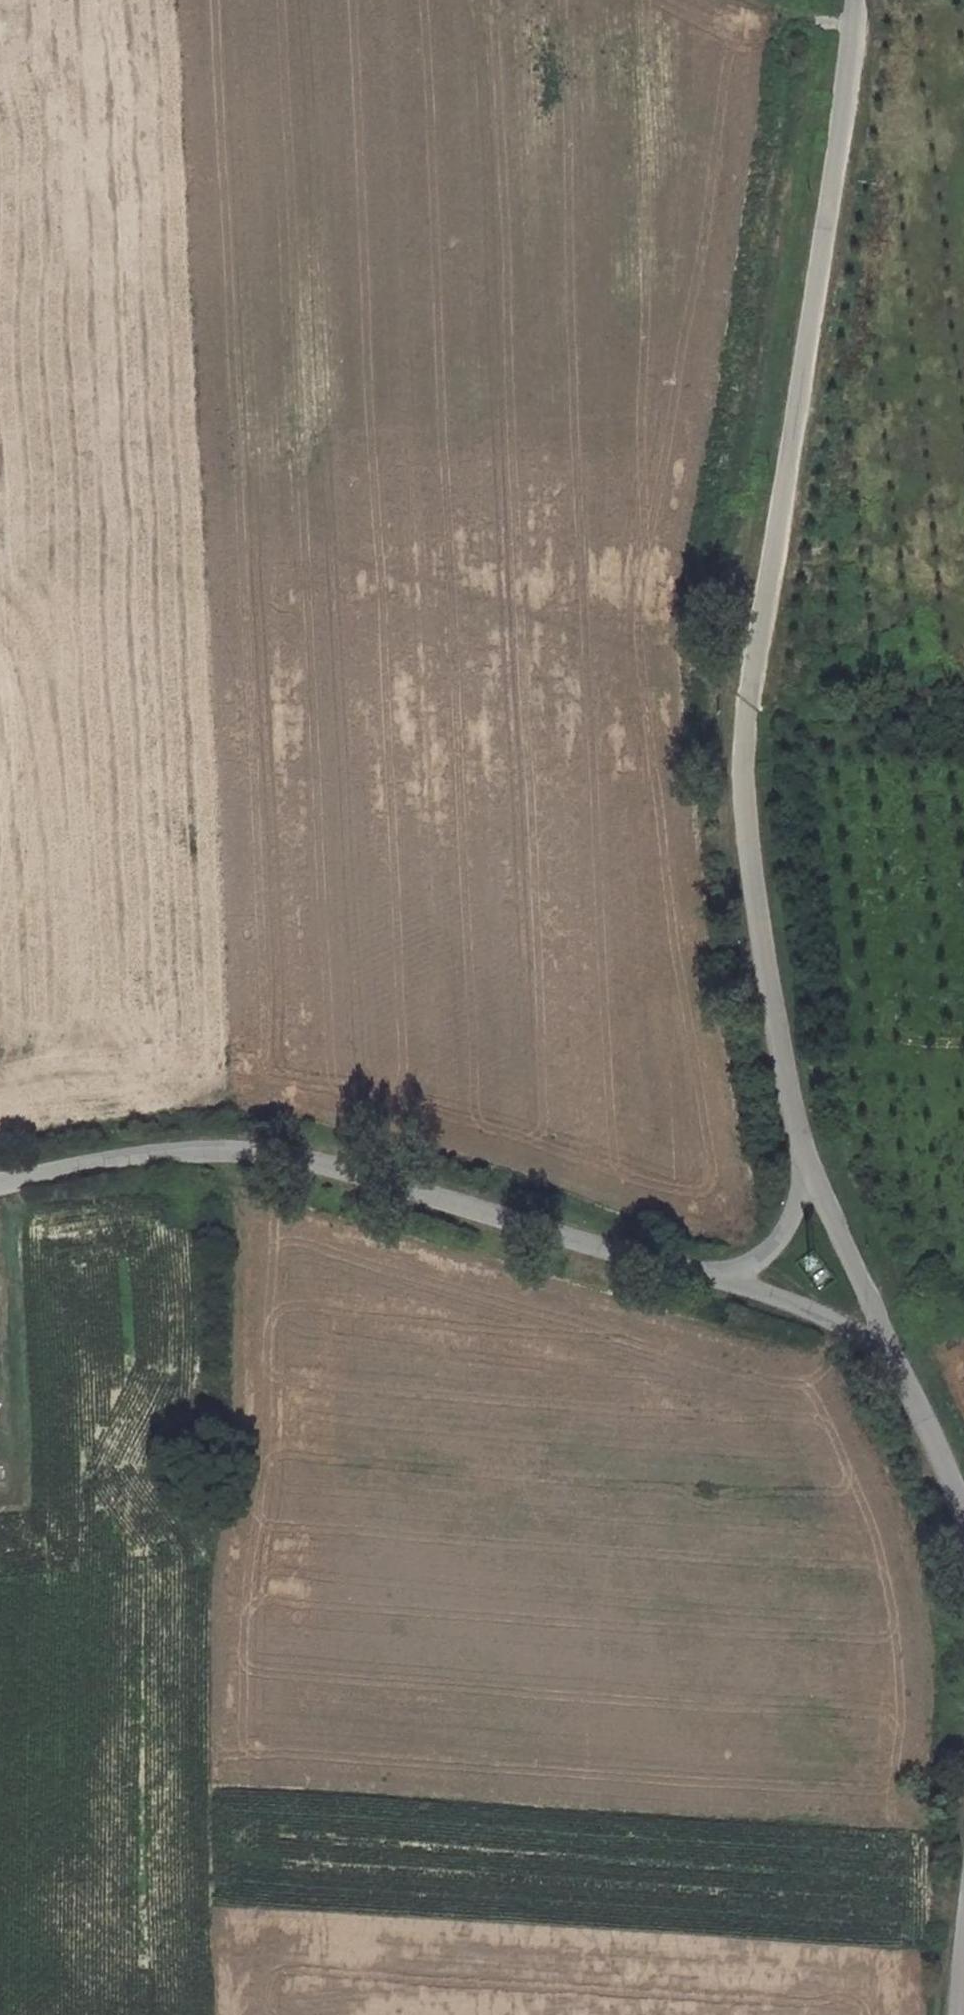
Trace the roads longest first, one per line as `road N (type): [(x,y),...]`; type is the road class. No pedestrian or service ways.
road 1 (unclassified): [(810,1171),(776,1076),(749,936),(746,796),(762,626),(821,301),(856,0)]
road 2 (unclassified): [(722,1279),(264,1152),(101,1158),(0,1184)]
road 3 (track): [(202,1471),(196,1730),(210,1956),(201,1992),(174,2014)]
road 4 (unclassified): [(888,1346),(810,1171)]
road 5 (unclassified): [(888,1346),(722,1279)]
road 6 (unclassified): [(963,1506),(888,1346)]
road 7 (unclassified): [(810,1171),(787,1231),(722,1279)]

